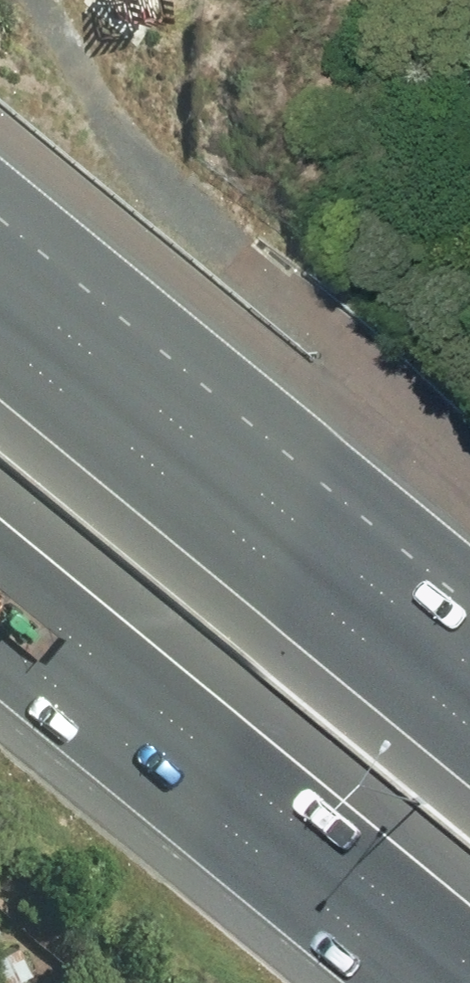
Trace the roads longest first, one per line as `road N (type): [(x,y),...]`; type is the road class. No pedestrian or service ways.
road 1 (track): [(439,695),(232,260),(185,197),(126,143),(51,0)]
road 2 (motorway): [(0,337),(469,720)]
road 3 (motorway): [(420,982),(0,637)]

